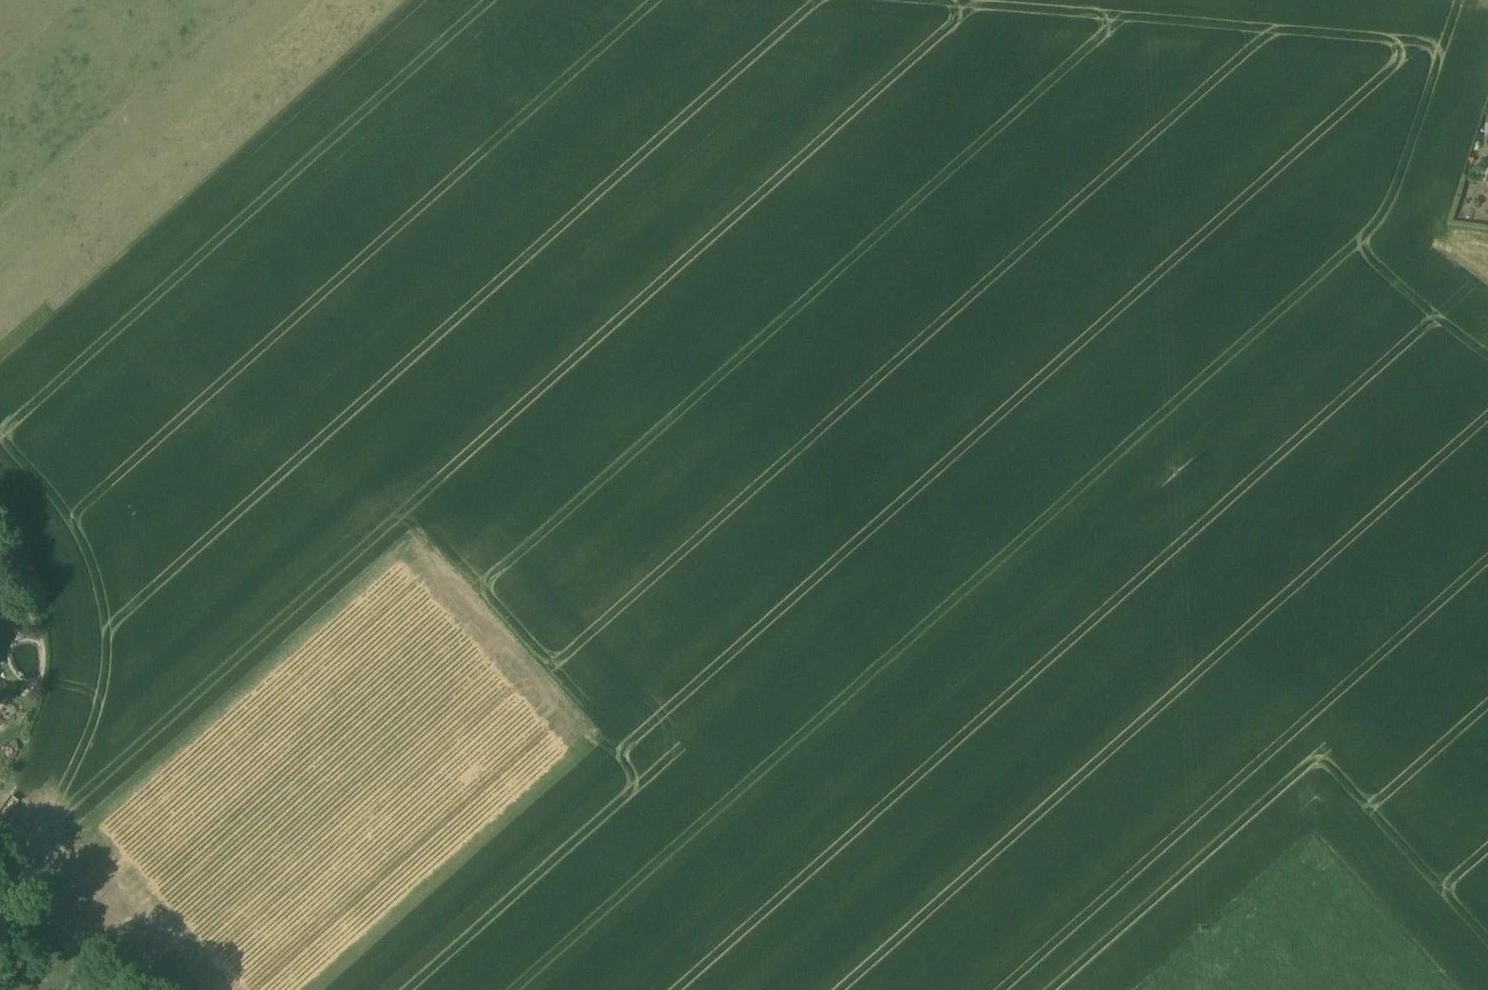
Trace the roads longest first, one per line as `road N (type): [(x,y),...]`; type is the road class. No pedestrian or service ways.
road 1 (unclassified): [(0,867),(140,989)]

